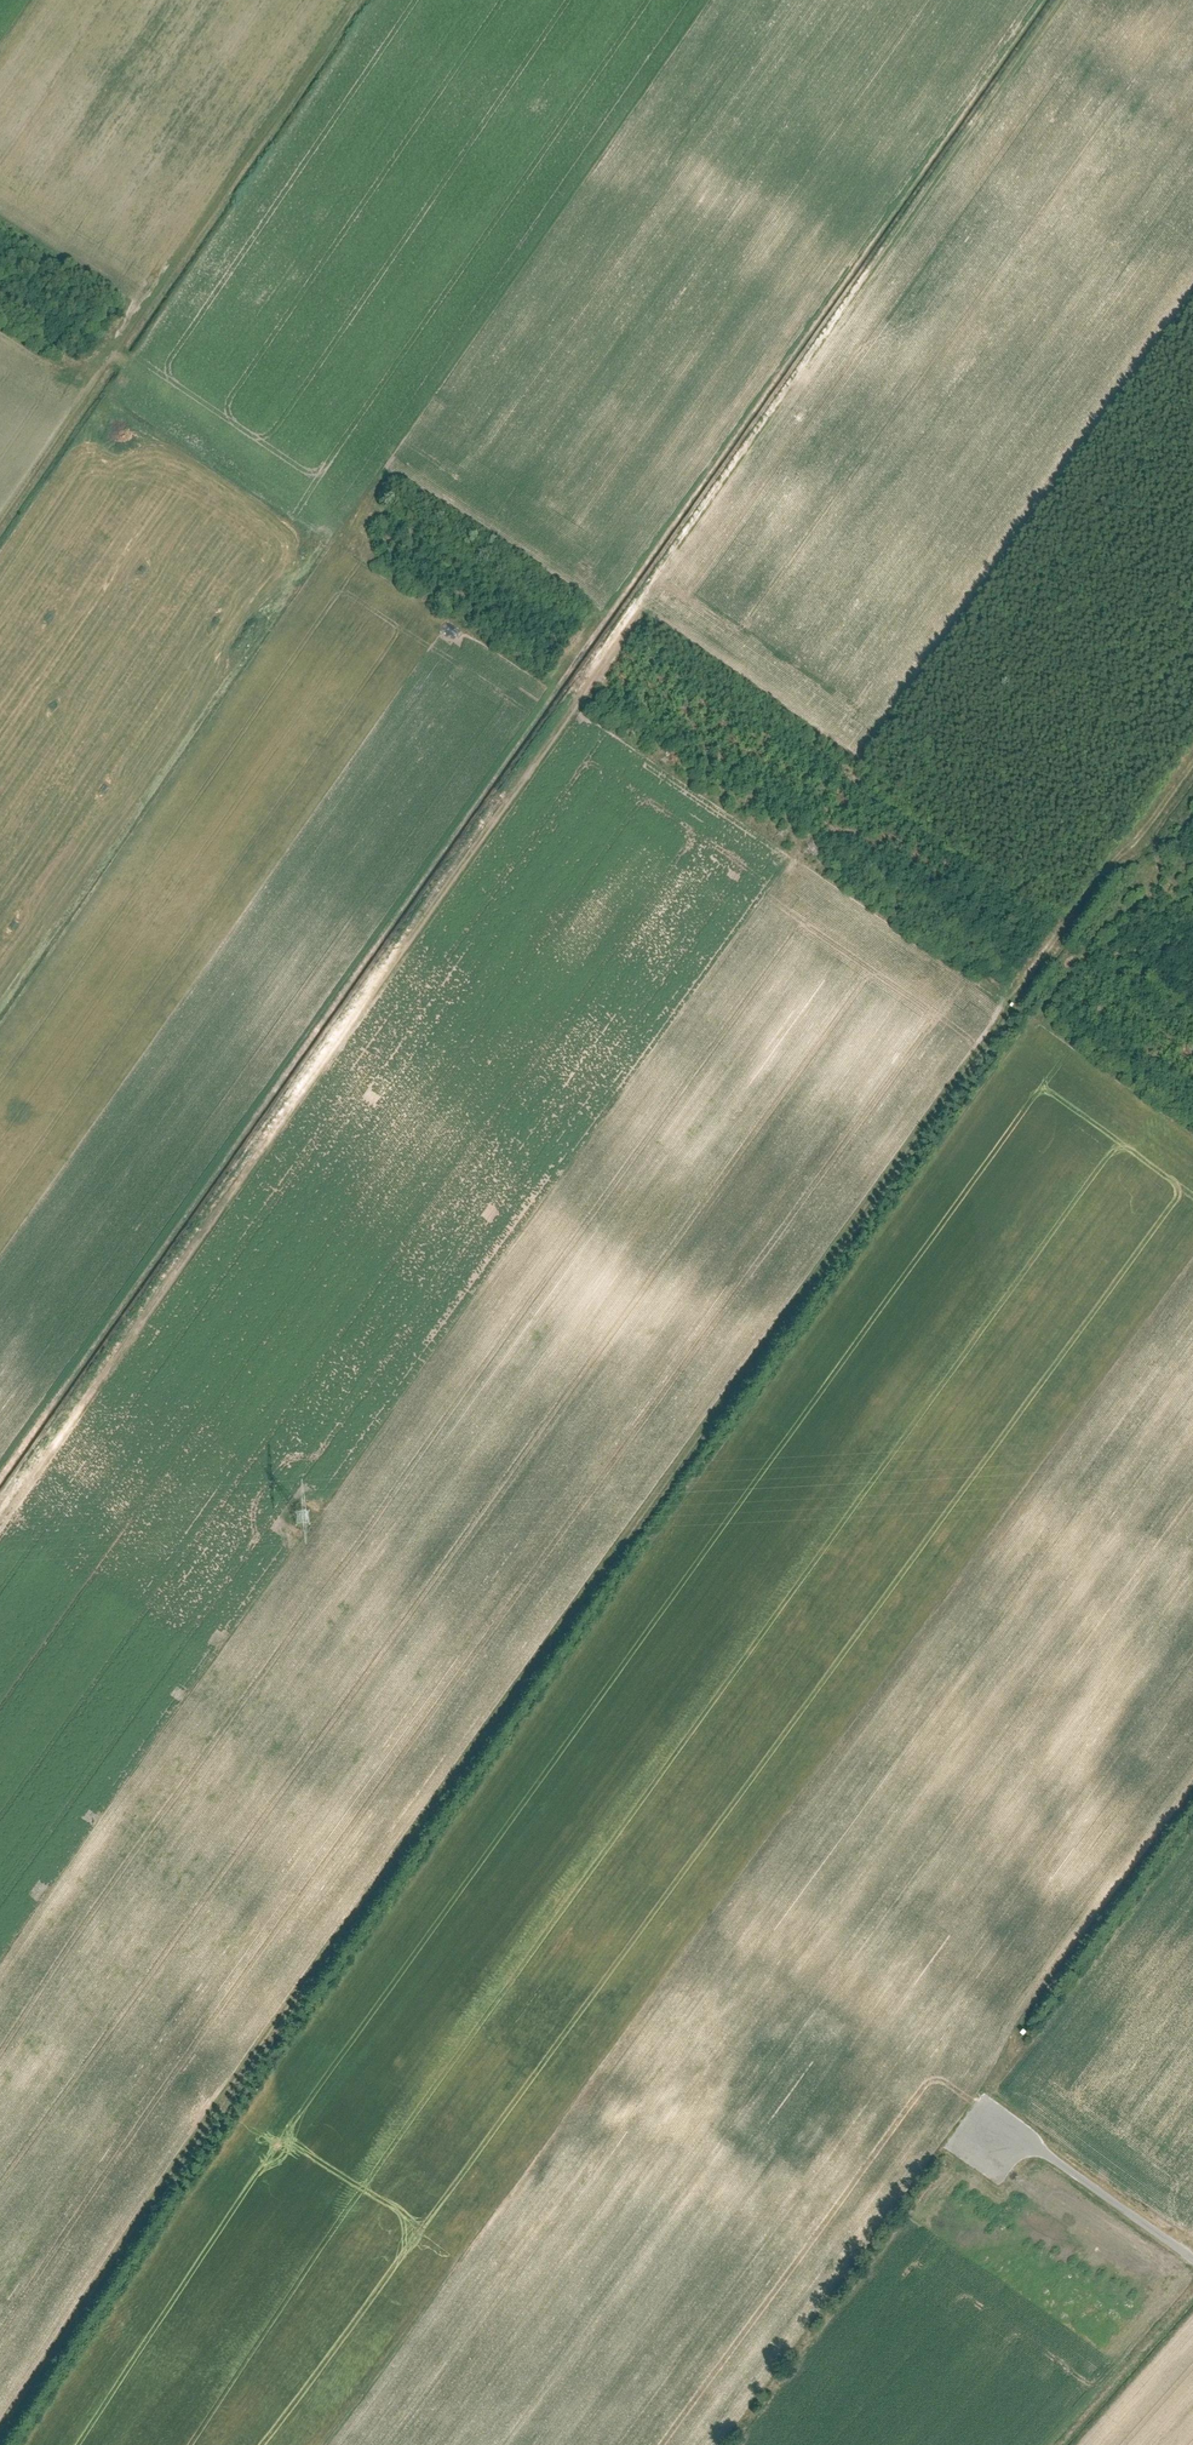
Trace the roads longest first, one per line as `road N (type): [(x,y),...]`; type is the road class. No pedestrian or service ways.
road 1 (track): [(0,1522),(640,617)]

